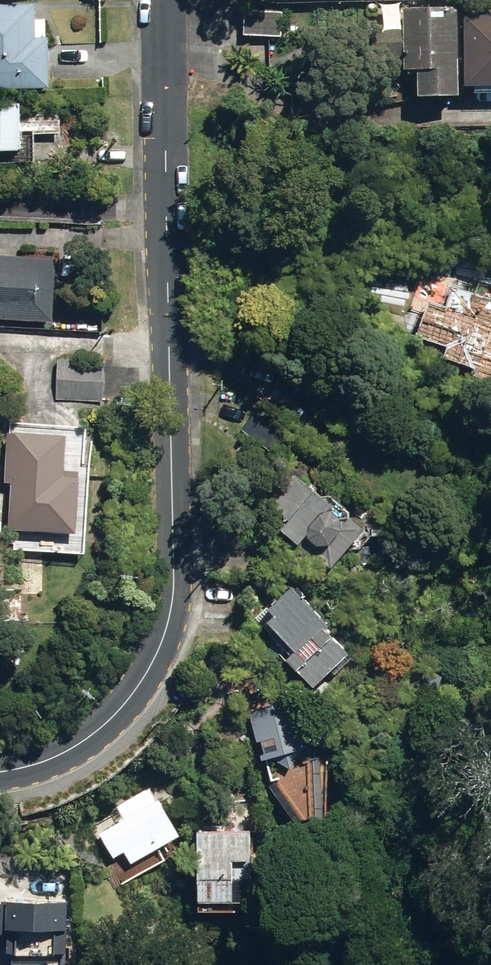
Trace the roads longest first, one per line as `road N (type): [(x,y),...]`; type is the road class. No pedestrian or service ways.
road 1 (residential): [(161,0),(171,613),(140,684),(95,734),(0,772)]

